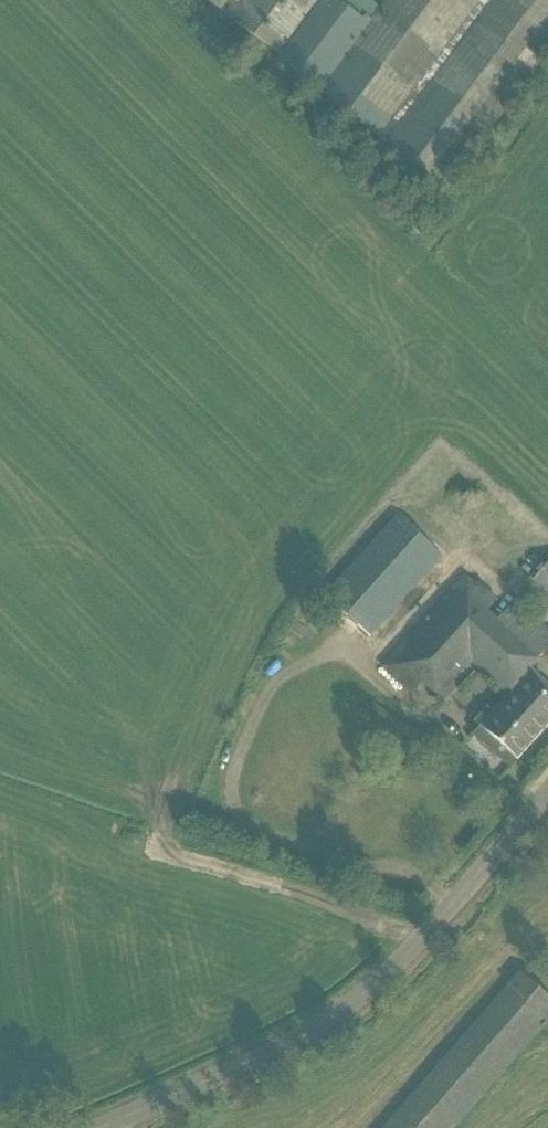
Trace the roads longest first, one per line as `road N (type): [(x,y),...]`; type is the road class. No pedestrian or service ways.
road 1 (unclassified): [(101,1127),(296,1040),(361,998),(547,794)]

